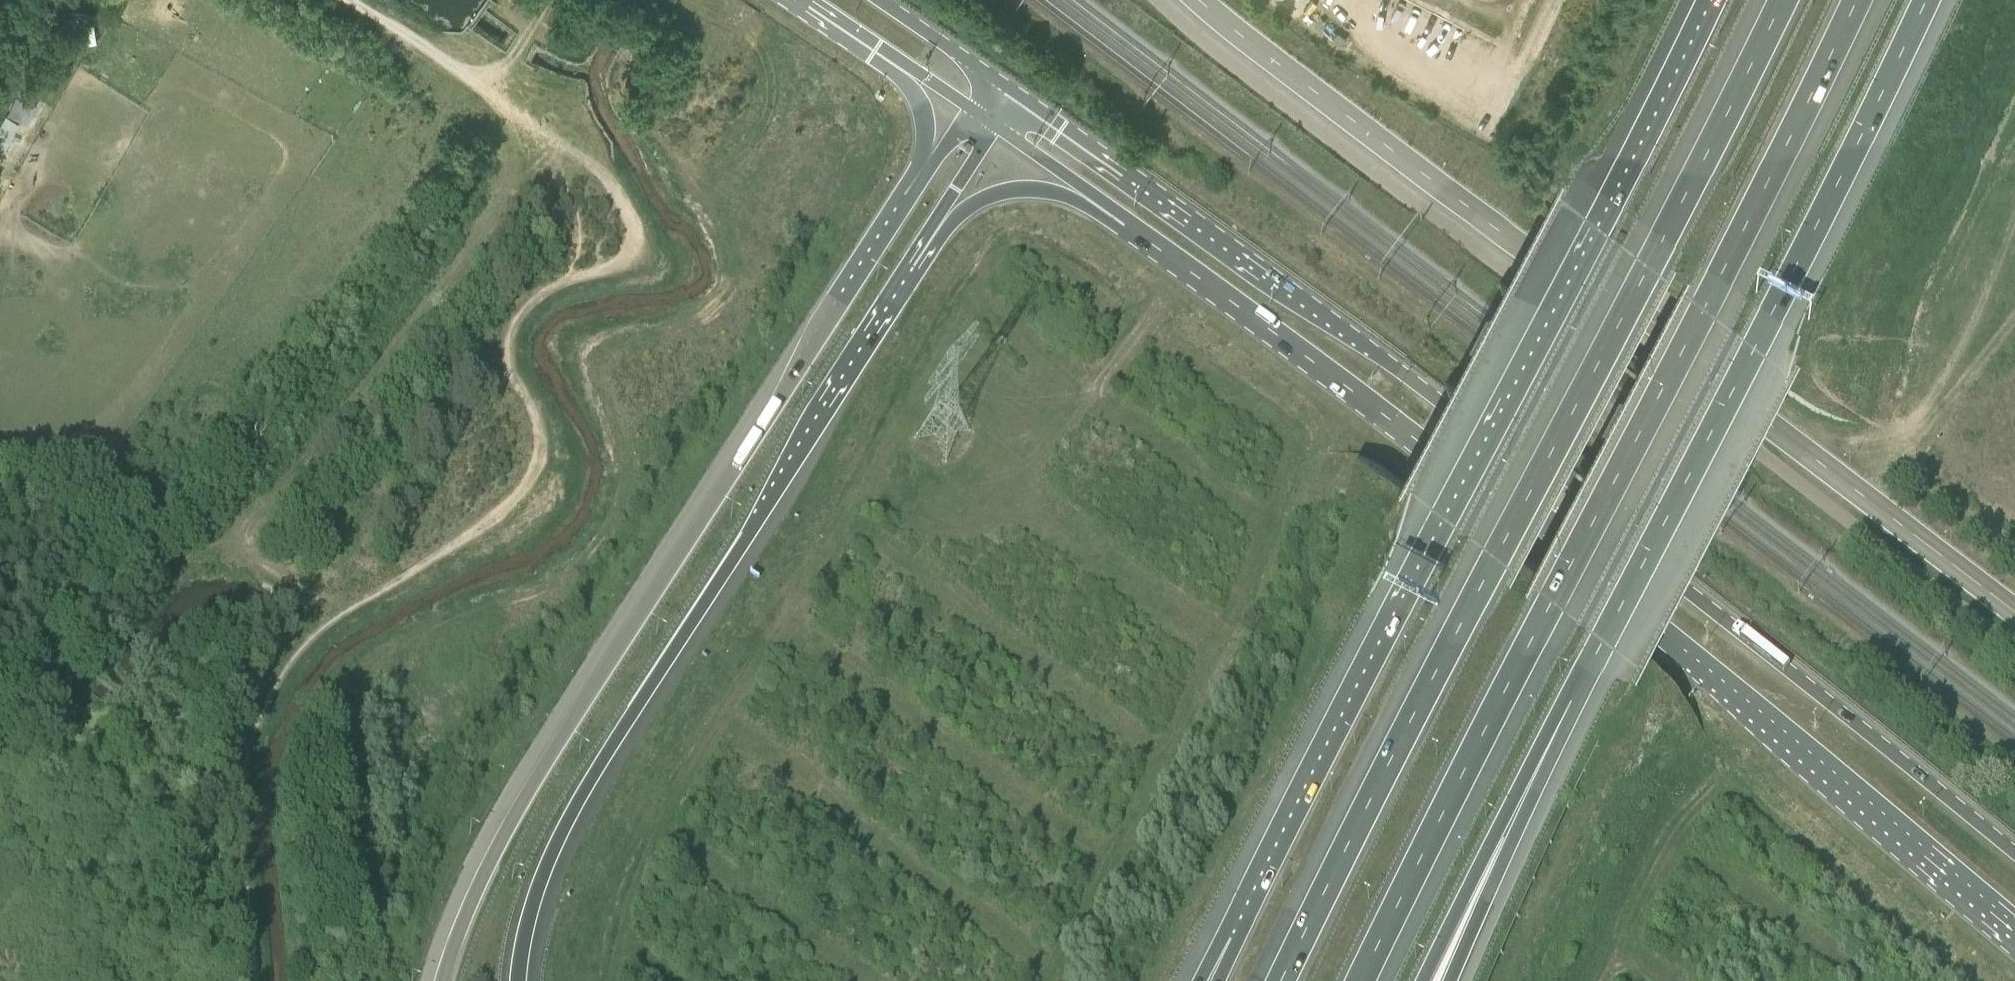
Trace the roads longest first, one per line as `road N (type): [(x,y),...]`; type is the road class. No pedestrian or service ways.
road 1 (secondary): [(2014,852),(1568,497),(1005,88)]
road 2 (secondary): [(1124,224),(1548,540),(2014,926)]
road 3 (motorway): [(1782,0),(1285,980)]
road 4 (motorway): [(1365,980),(1857,0)]
road 5 (motorway): [(1708,0),(1599,229),(1235,936)]
road 6 (tertiary): [(1200,0),(1276,64),(2014,611)]
road 7 (track): [(181,559),(268,567),(345,613),(506,510),(531,478),(540,444),(533,408),(502,346),(515,314),(541,287),(632,255),(641,234),(600,150),(484,77)]
road 8 (motorway): [(920,187),(571,725),(506,837),(446,980)]
road 9 (motorway): [(518,980),(528,922),(596,775),(919,271)]
road 10 (motorway): [(1599,646),(1923,0)]
road 11 (track): [(181,559),(286,463),(419,315),(543,114)]
road 12 (track): [(625,335),(689,322),(715,304),(725,277),(722,180),(774,103),(770,59),(741,14),(684,0)]
road 13 (motorway): [(1423,980),(1599,646)]
road 14 (motorway): [(1451,980),(1599,646)]
road 15 (track): [(1188,272),(1083,405),(1015,475)]
road 16 (motorway): [(919,271),(963,214),(1004,194),(1056,194),(1124,224)]
road 17 (track): [(0,182),(100,0)]
road 18 (motorway): [(919,271),(946,205),(996,127)]
road 19 (secondary): [(996,127),(1124,224)]
road 20 (secondary): [(1005,88),(875,0)]
road 21 (track): [(484,77),(350,0)]
road 22 (track): [(345,613),(305,649),(251,730)]
road 23 (track): [(1396,0),(1490,105)]
road 24 (motorway): [(895,57),(927,126),(920,187)]

